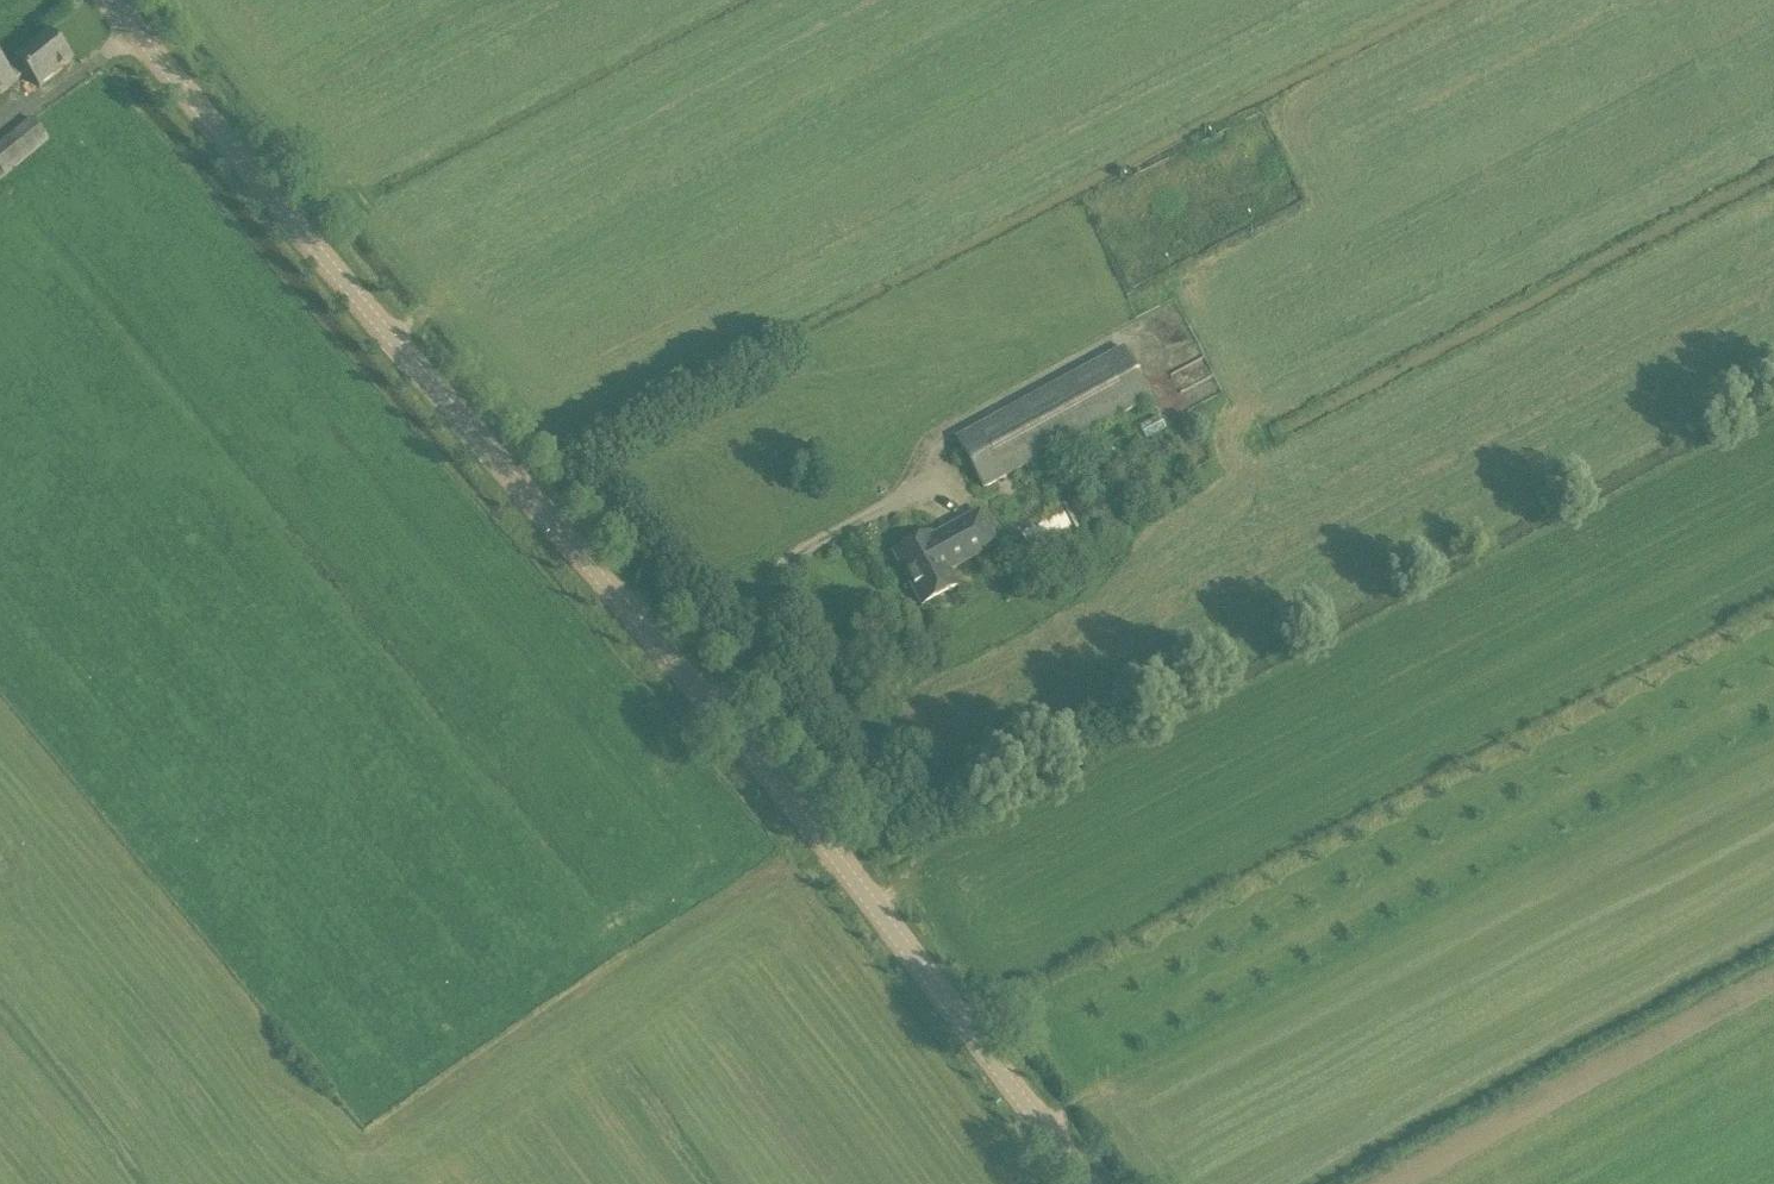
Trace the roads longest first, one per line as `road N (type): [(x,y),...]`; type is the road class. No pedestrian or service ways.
road 1 (tertiary): [(1091,1183),(908,944),(111,0)]

